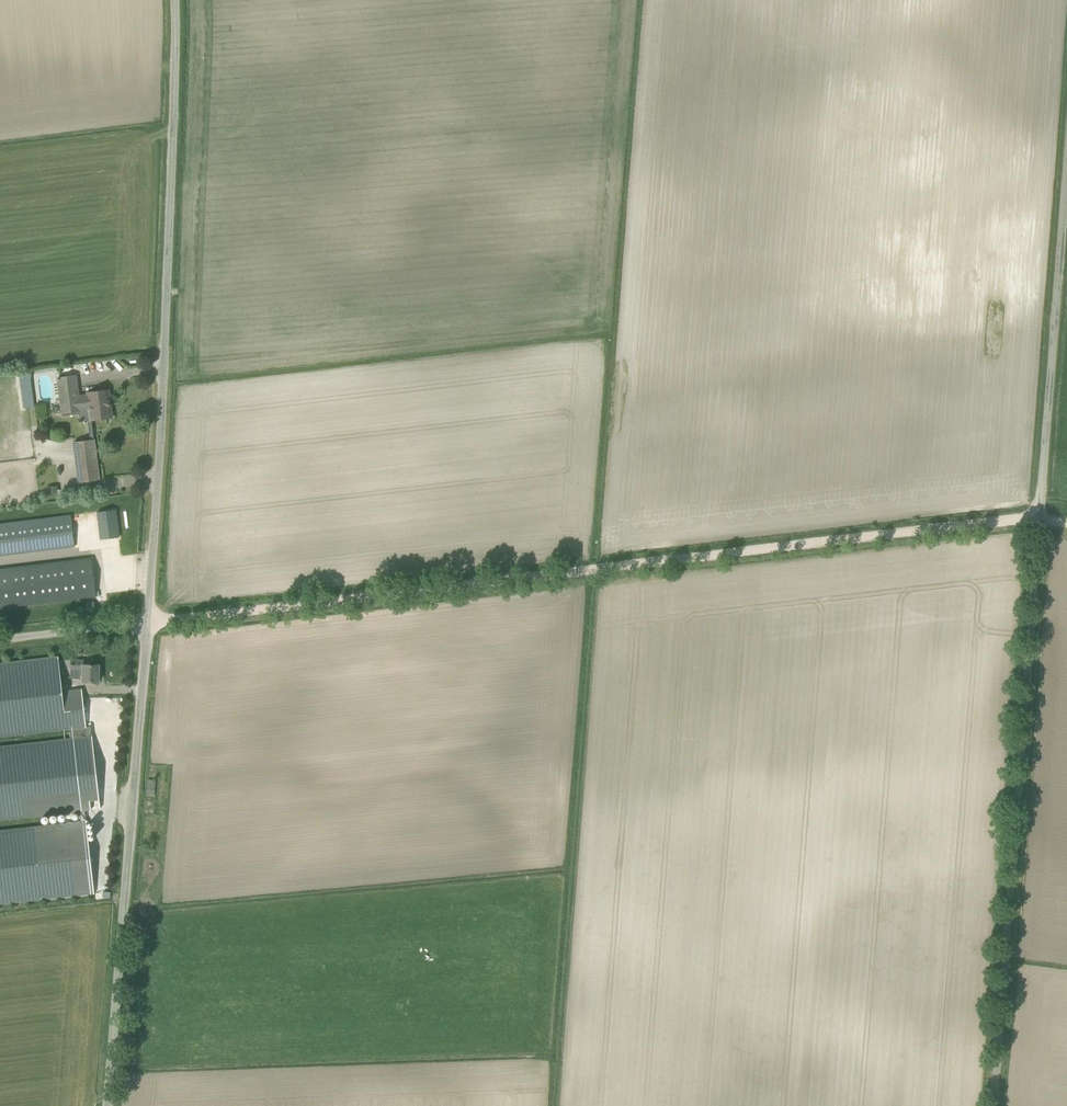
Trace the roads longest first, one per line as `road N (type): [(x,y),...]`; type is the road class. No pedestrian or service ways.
road 1 (unclassified): [(992,1105),(1066,184)]
road 2 (track): [(149,622),(1040,519),(1066,523)]
road 3 (unclassified): [(149,622),(176,292),(183,0)]
road 4 (unclassified): [(108,1105),(149,622)]
road 5 (unclassified): [(0,642),(149,622)]

